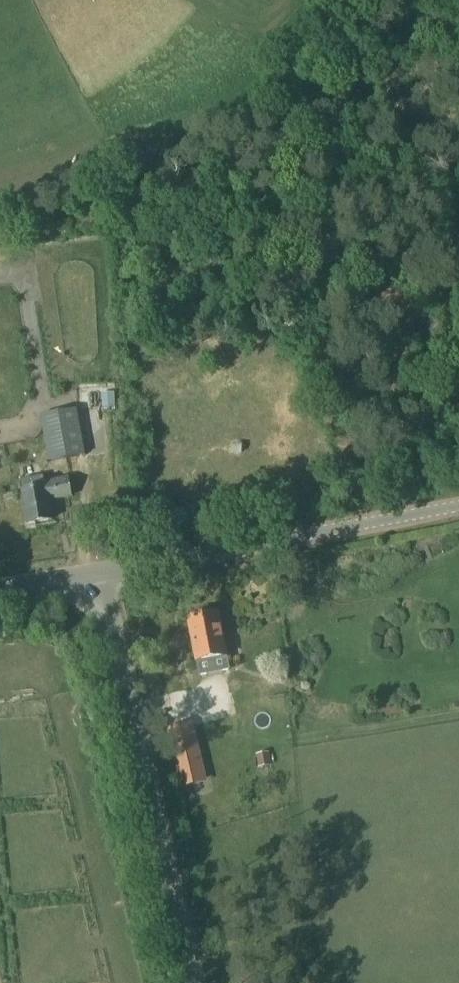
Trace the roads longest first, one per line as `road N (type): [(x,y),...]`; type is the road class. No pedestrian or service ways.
road 1 (tertiary): [(195,982),(118,650),(93,574)]
road 2 (residential): [(93,574),(458,507)]

